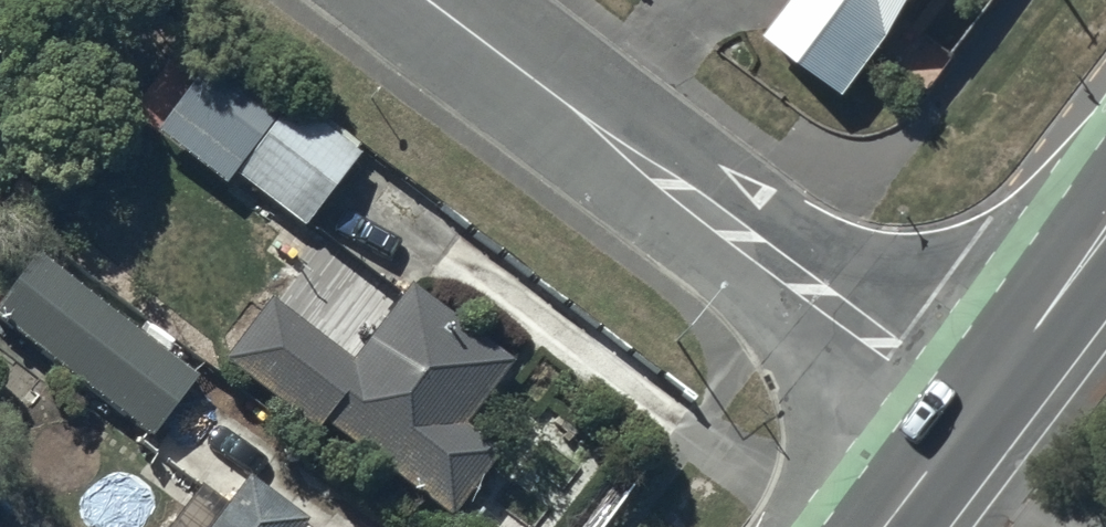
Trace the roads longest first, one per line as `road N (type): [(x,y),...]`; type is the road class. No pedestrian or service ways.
road 1 (residential): [(425,0),(970,414)]
road 2 (primary): [(970,414),(1105,228)]
road 3 (primary): [(884,526),(970,414)]

